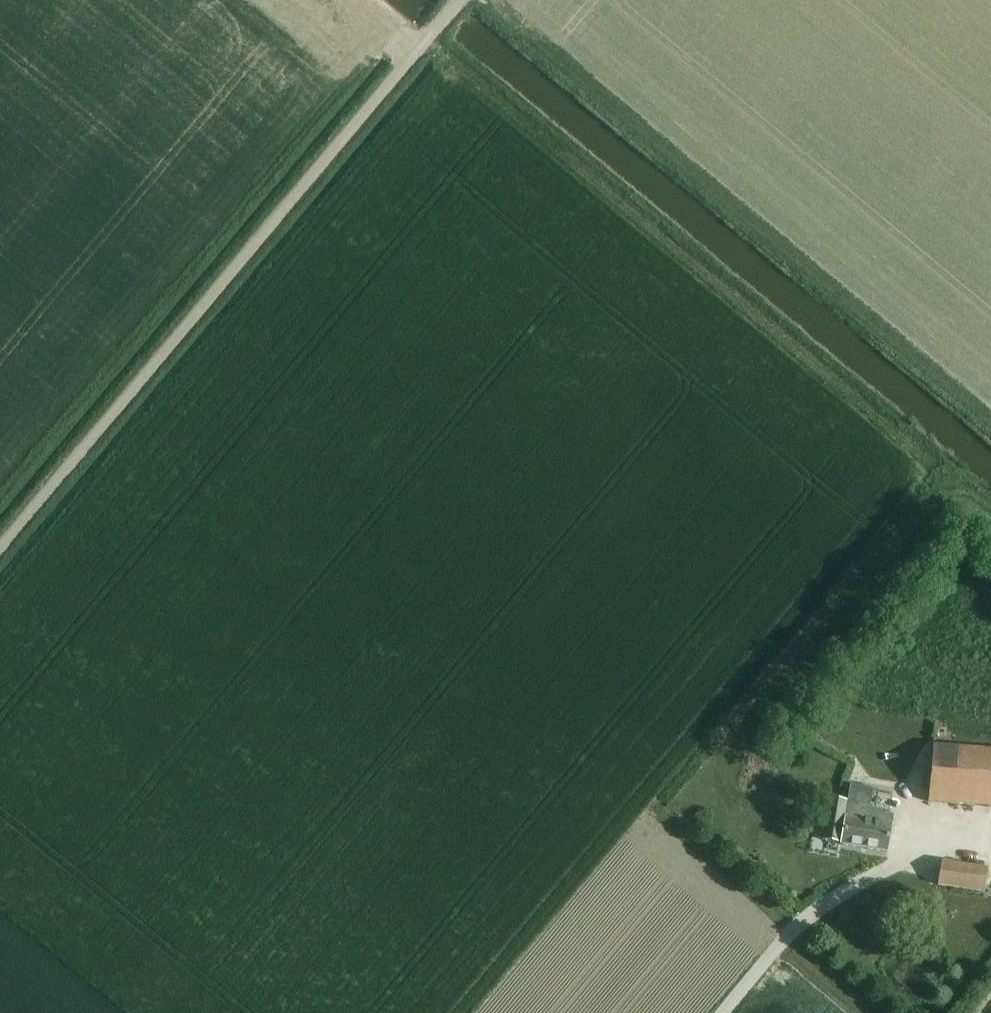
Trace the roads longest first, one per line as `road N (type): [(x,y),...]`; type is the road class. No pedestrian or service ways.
road 1 (unclassified): [(0,550),(460,0)]
road 2 (unclassified): [(721,1012),(793,927),(821,903),(890,868)]

